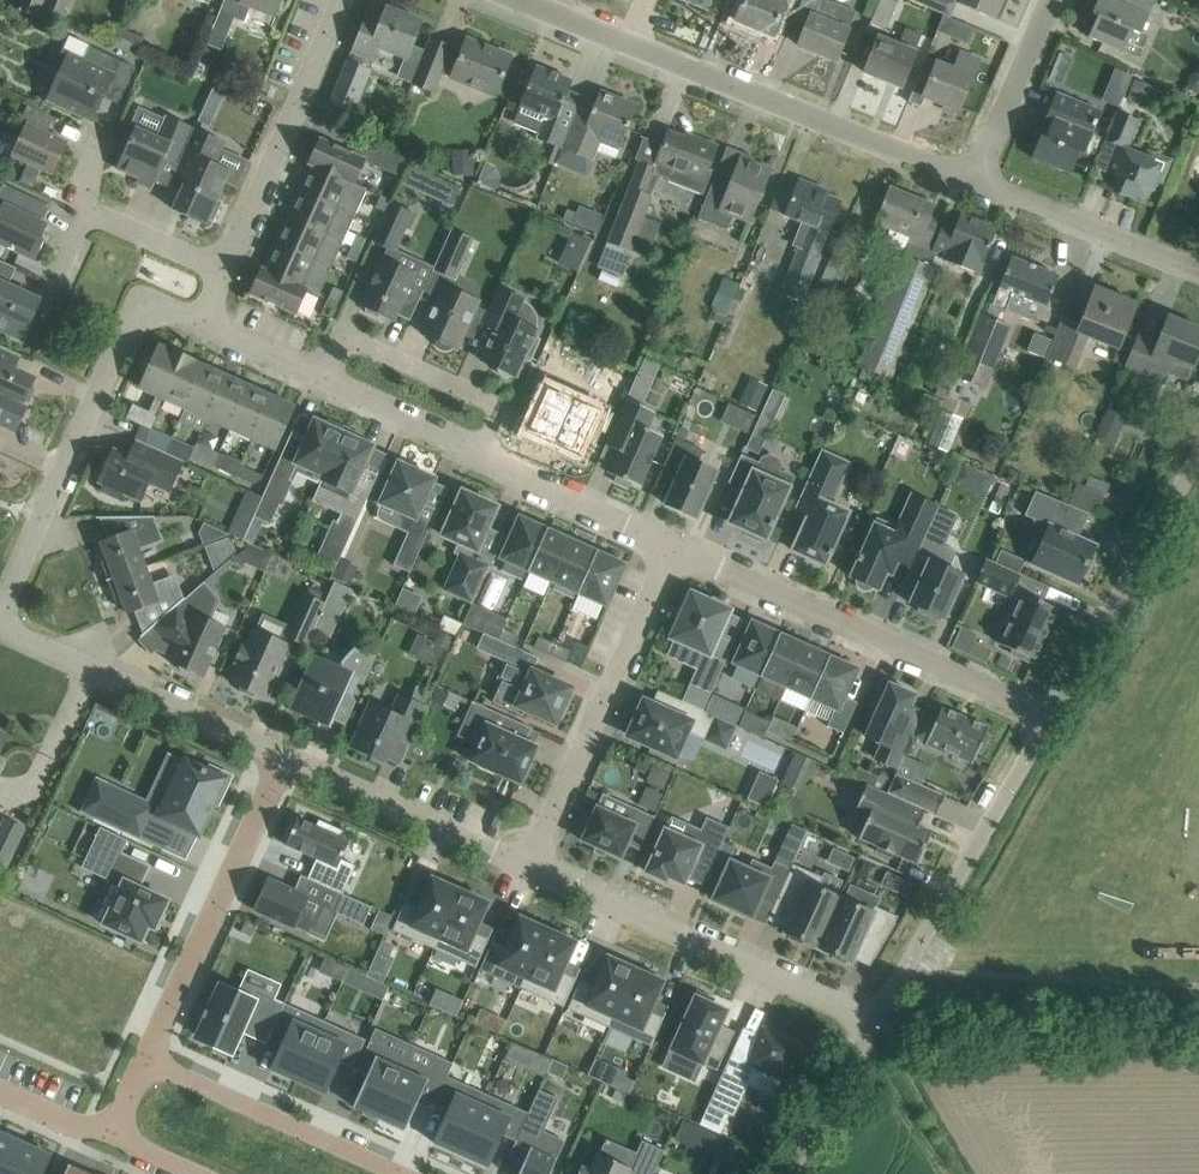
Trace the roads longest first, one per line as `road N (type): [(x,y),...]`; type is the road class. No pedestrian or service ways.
road 1 (residential): [(976,178),(533,0)]
road 2 (residential): [(1050,717),(673,546)]
road 3 (residential): [(200,328),(173,315),(150,315),(133,327),(0,619)]
road 4 (residential): [(529,865),(870,1023)]
road 5 (residential): [(870,1023),(1050,717)]
road 6 (residential): [(529,865),(673,546)]
road 7 (residential): [(285,756),(144,1060)]
road 8 (residential): [(0,628),(285,756)]
road 9 (residential): [(1050,717),(1198,455)]
road 10 (residential): [(225,271),(343,0)]
road 11 (residential): [(397,1173),(144,1060)]
road 12 (residential): [(285,756),(529,865)]
road 13 (residential): [(325,378),(343,340),(503,412),(485,456)]
road 14 (residential): [(1198,270),(976,178)]
road 15 (residential): [(63,274),(89,220),(104,215),(225,271)]
road 16 (residential): [(673,546),(485,456)]
road 17 (residential): [(976,178),(1054,0)]
road 18 (residential): [(485,456),(325,378)]
road 19 (unclassified): [(784,1173),(870,1023)]
road 20 (residential): [(325,378),(200,328)]

